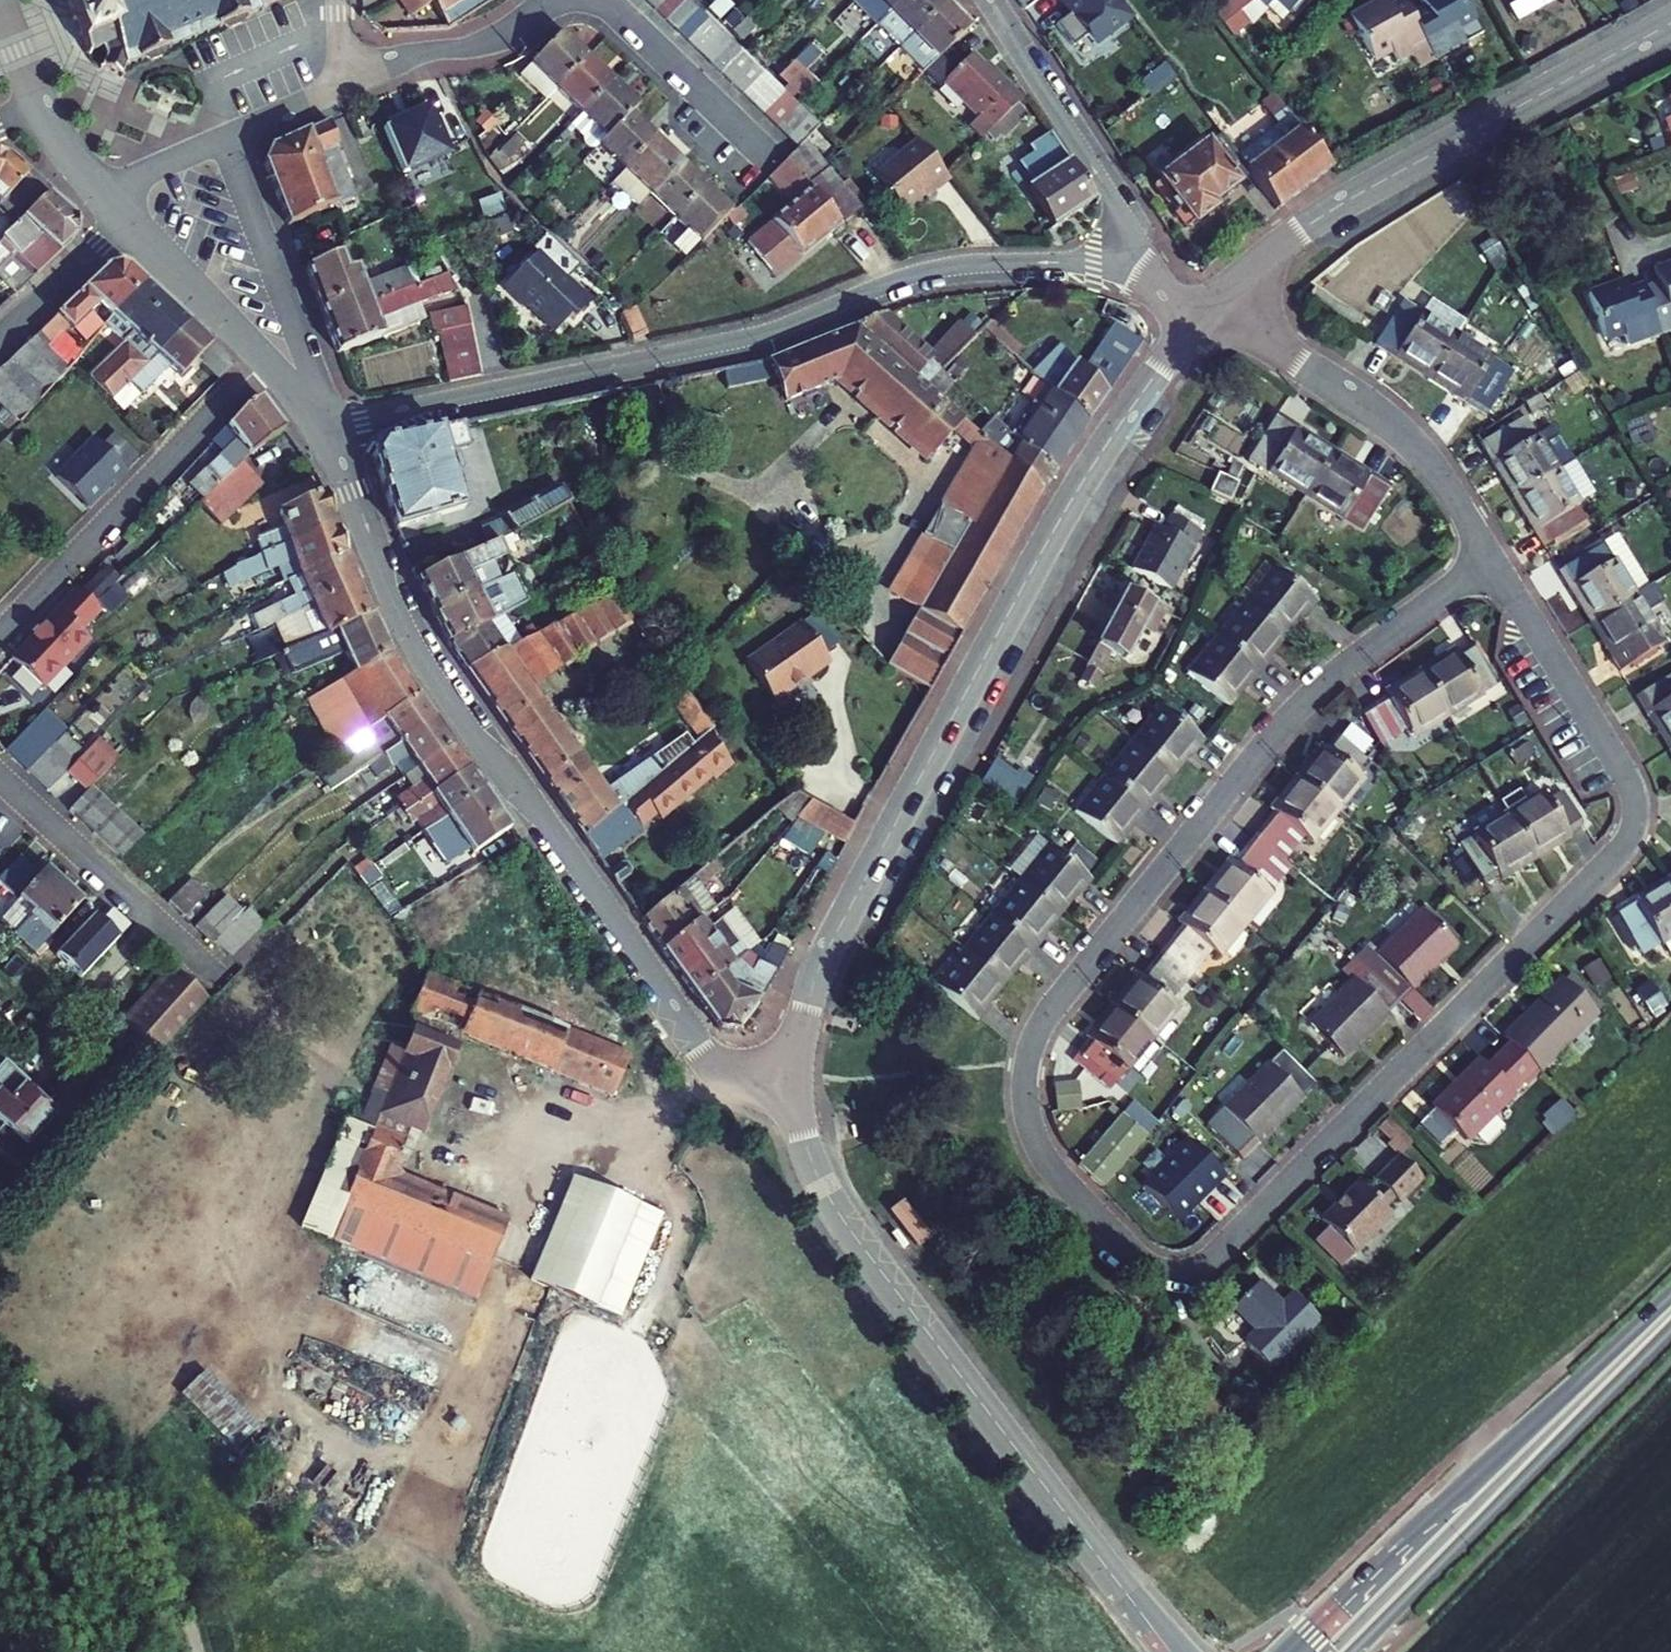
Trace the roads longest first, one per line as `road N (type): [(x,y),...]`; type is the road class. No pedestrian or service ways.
road 1 (residential): [(1495,562),(1627,773),(1636,798),(1629,834),(1231,1241),(1187,1268),(1147,1263),(1036,1141),(1023,1086),(1033,1038),(1293,714),(1460,583)]
road 2 (residential): [(791,1087),(798,1022),(828,945),(1091,464),(1196,322)]
road 3 (residential): [(1150,284),(1072,263),(944,267),(746,338),(325,427)]
road 4 (tertiary): [(325,427),(419,649),(687,1035),(722,1068),(791,1087)]
road 5 (tertiary): [(1170,1651),(849,1228),(805,1142),(791,1087)]
road 6 (residential): [(1213,305),(1331,209),(1670,23)]
road 7 (secondary): [(1670,1299),(1295,1651)]
road 8 (secondary): [(1351,1651),(1670,1326)]
road 9 (residential): [(1213,305),(1410,437),(1495,562)]
road 10 (residential): [(1150,284),(1103,184),(985,0)]
road 11 (residential): [(325,427),(226,138)]
road 12 (tertiary): [(129,219),(286,374),(325,427)]
road 13 (residential): [(771,155),(622,12),(598,0)]
road 14 (residential): [(555,0),(498,37),(346,82)]
road 15 (residential): [(0,338),(129,219)]
road 16 (residential): [(104,194),(226,138)]
road 17 (residential): [(226,138),(346,82)]

